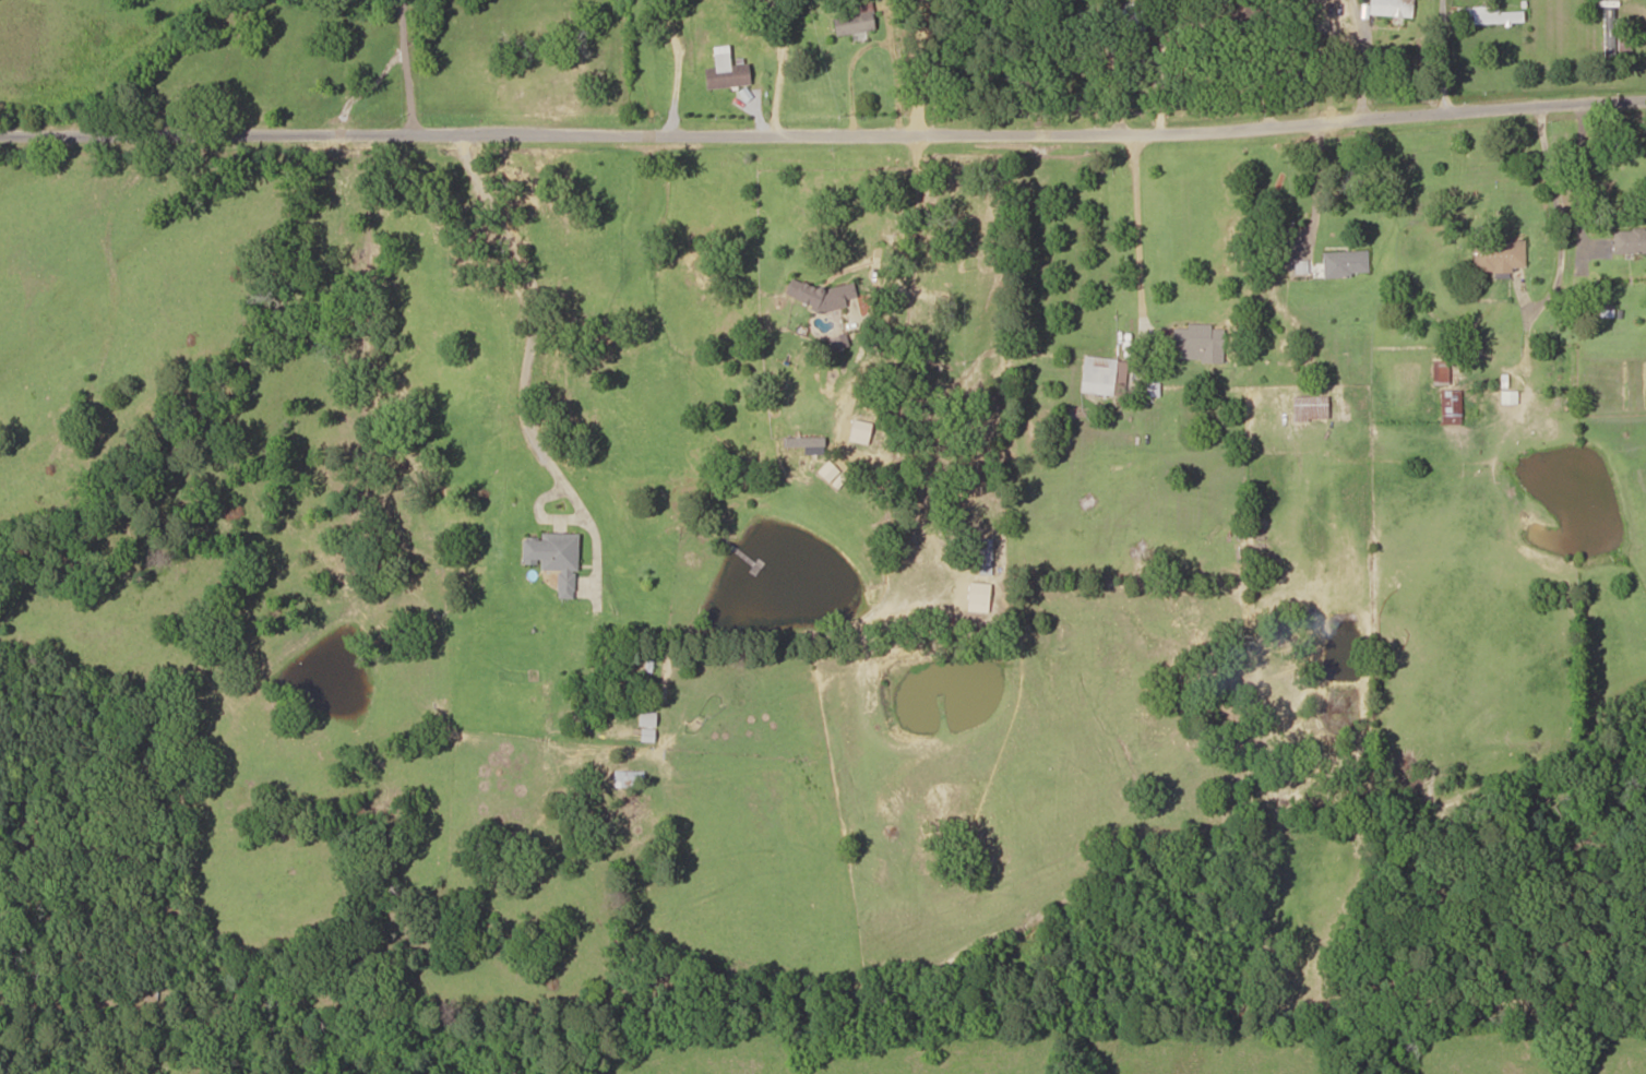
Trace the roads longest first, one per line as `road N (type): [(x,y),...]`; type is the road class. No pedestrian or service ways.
road 1 (residential): [(0,119),(1645,88)]

